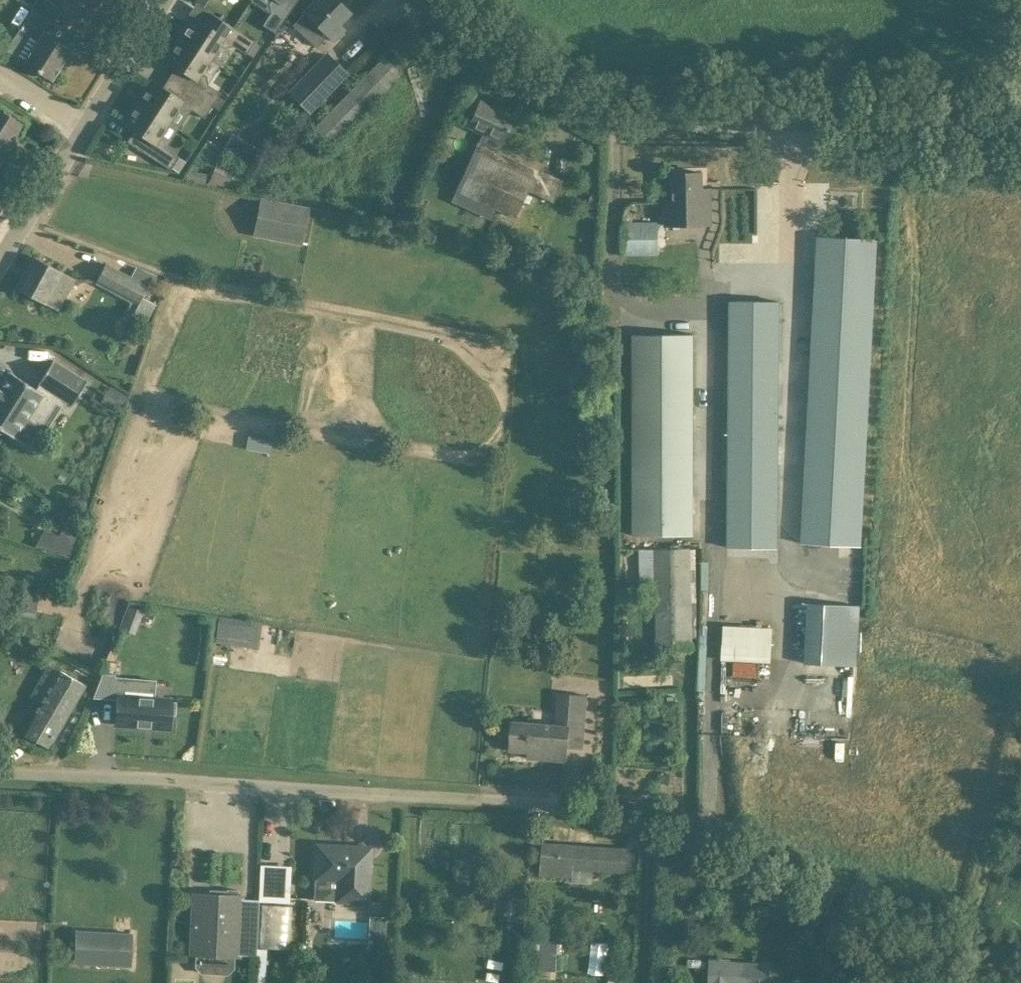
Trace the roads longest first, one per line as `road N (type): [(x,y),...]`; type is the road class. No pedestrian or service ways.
road 1 (unclassified): [(0,775),(544,802),(665,846)]
road 2 (unclassified): [(1020,124),(696,123),(597,113),(547,90),(423,0)]
road 3 (track): [(659,982),(665,846),(1020,968)]
road 4 (unclassified): [(0,263),(86,126)]
road 5 (unclassified): [(86,126),(164,0)]

